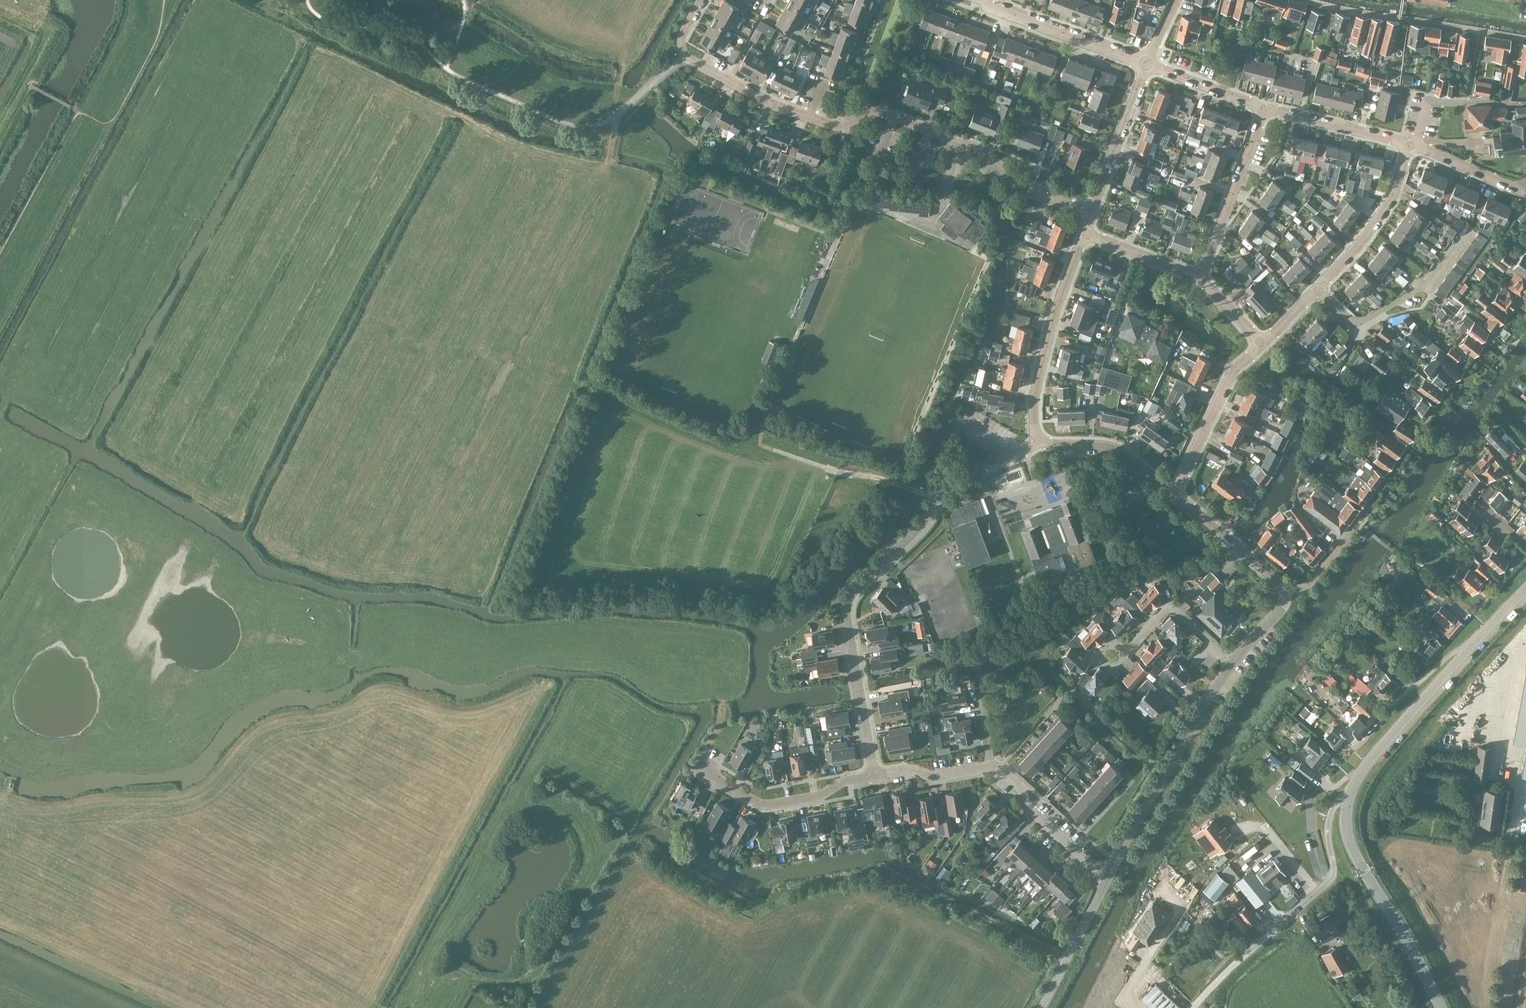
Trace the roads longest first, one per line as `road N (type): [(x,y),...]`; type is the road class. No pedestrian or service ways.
road 1 (residential): [(1090,213),(1024,186),(977,148),(883,111),(834,125),(762,99),(684,55),(681,35),(702,0)]
road 2 (tertiary): [(1442,1007),(1354,852),(1346,808),(1366,764),(1525,587)]
road 3 (residential): [(869,775),(849,599),(950,485),(1039,443)]
road 4 (residential): [(1265,343),(1372,228),(1396,190),(1409,143)]
road 5 (tertiary): [(1108,876),(1231,662)]
road 6 (tertiary): [(1039,443),(1033,398),(1082,234)]
road 7 (residential): [(869,775),(763,805),(696,765)]
road 8 (residential): [(1200,279),(1263,108)]
road 9 (residential): [(1231,662),(1168,607),(1112,665),(1095,660)]
road 10 (residential): [(1147,63),(981,0)]
road 11 (residential): [(1173,491),(1234,371),(1265,343)]
road 12 (residential): [(1108,876),(1029,810),(1019,787),(991,766)]
road 13 (tertiary): [(1090,213),(1147,63)]
road 14 (tertiary): [(1285,593),(1173,491)]
road 15 (residential): [(1409,143),(1263,108)]
road 16 (tertiary): [(1173,491),(1111,445),(1039,443)]
road 17 (tertiary): [(1041,1007),(1108,876)]
road 18 (residential): [(1200,279),(1082,234)]
road 19 (residential): [(1263,108),(1147,63)]
road 20 (residential): [(991,766),(869,775)]
road 21 (residential): [(1415,144),(1511,184),(1525,180)]

